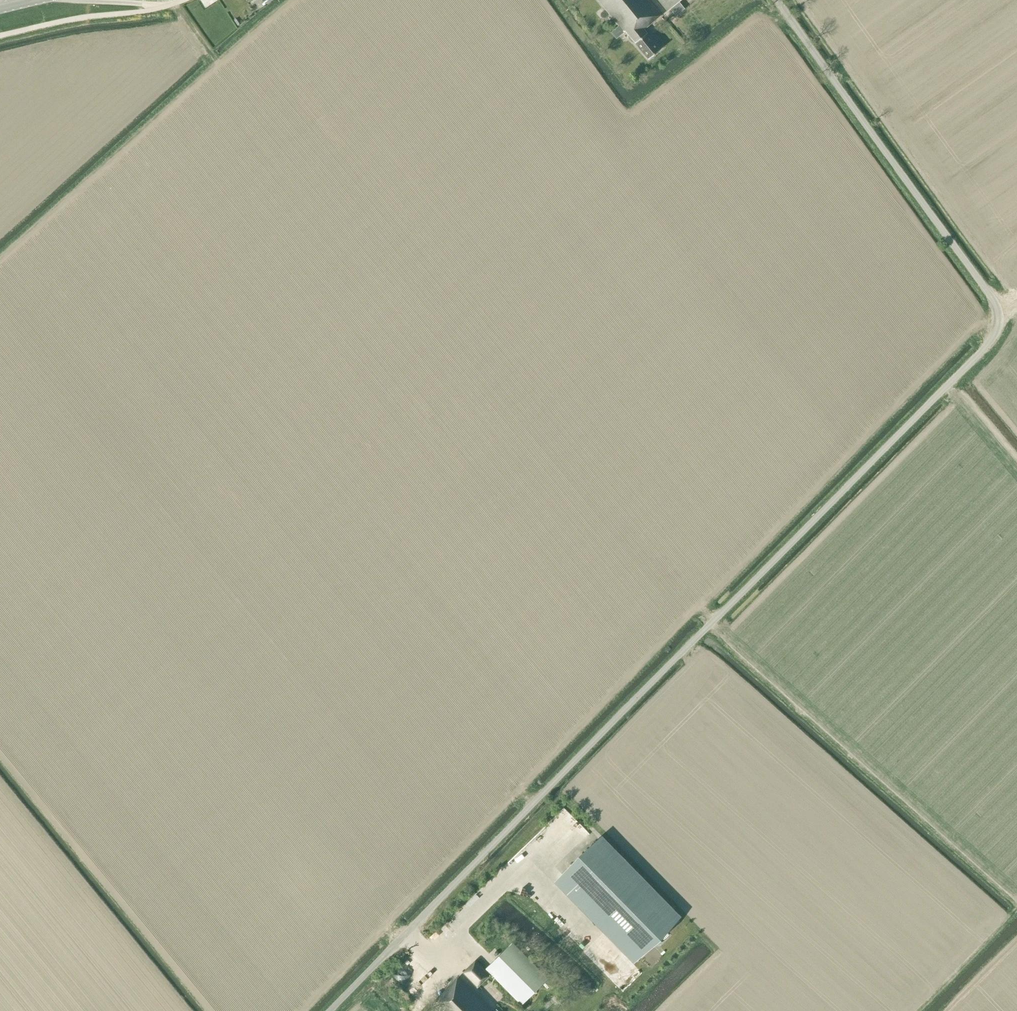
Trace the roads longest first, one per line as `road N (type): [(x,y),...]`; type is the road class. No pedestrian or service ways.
road 1 (unclassified): [(328,1010),(998,333),(994,301),(777,0)]

